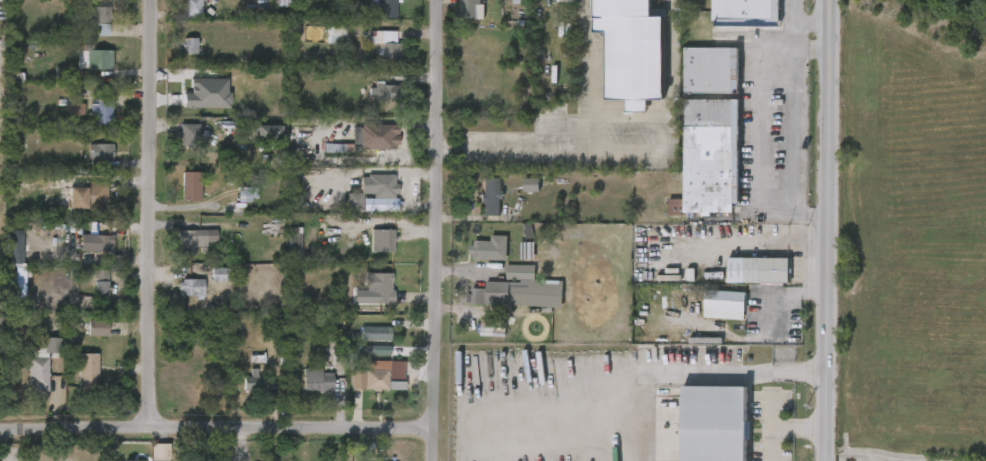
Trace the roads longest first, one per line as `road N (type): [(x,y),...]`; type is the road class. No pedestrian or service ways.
road 1 (residential): [(441,0),(436,460)]
road 2 (secondary): [(819,0),(823,460)]
road 3 (residential): [(0,430),(435,423)]
road 4 (residential): [(151,0),(149,428)]

